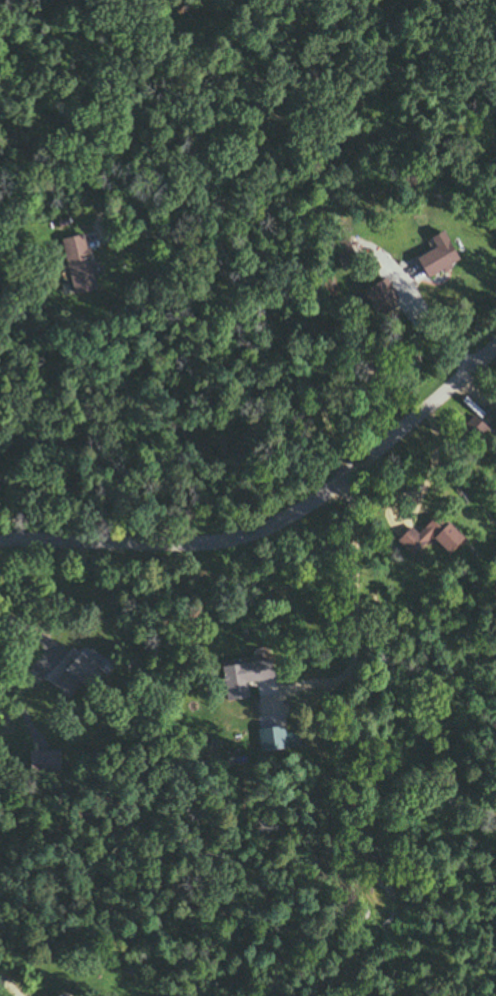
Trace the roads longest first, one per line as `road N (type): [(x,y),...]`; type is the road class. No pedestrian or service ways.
road 1 (tertiary): [(0,540),(191,544),(265,530),(345,479),(495,343)]

